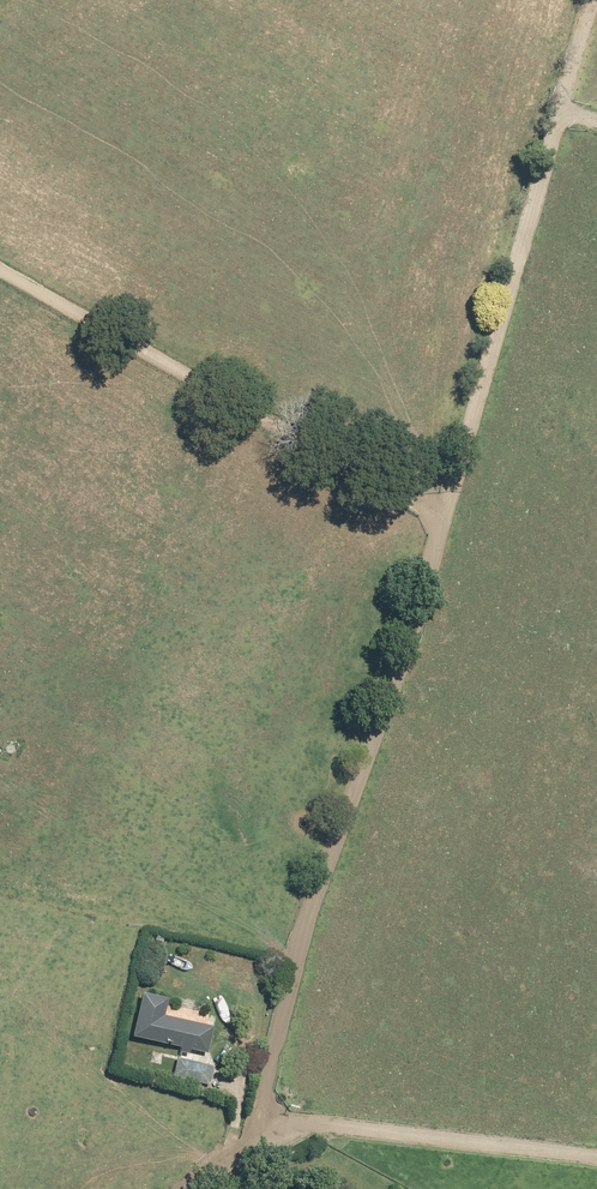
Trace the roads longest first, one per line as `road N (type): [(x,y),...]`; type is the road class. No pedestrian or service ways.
road 1 (track): [(201,1188),(223,1177),(256,1129),(294,939),(586,0)]
road 2 (track): [(426,507),(190,391),(0,277)]
road 3 (track): [(596,1156),(256,1129)]

